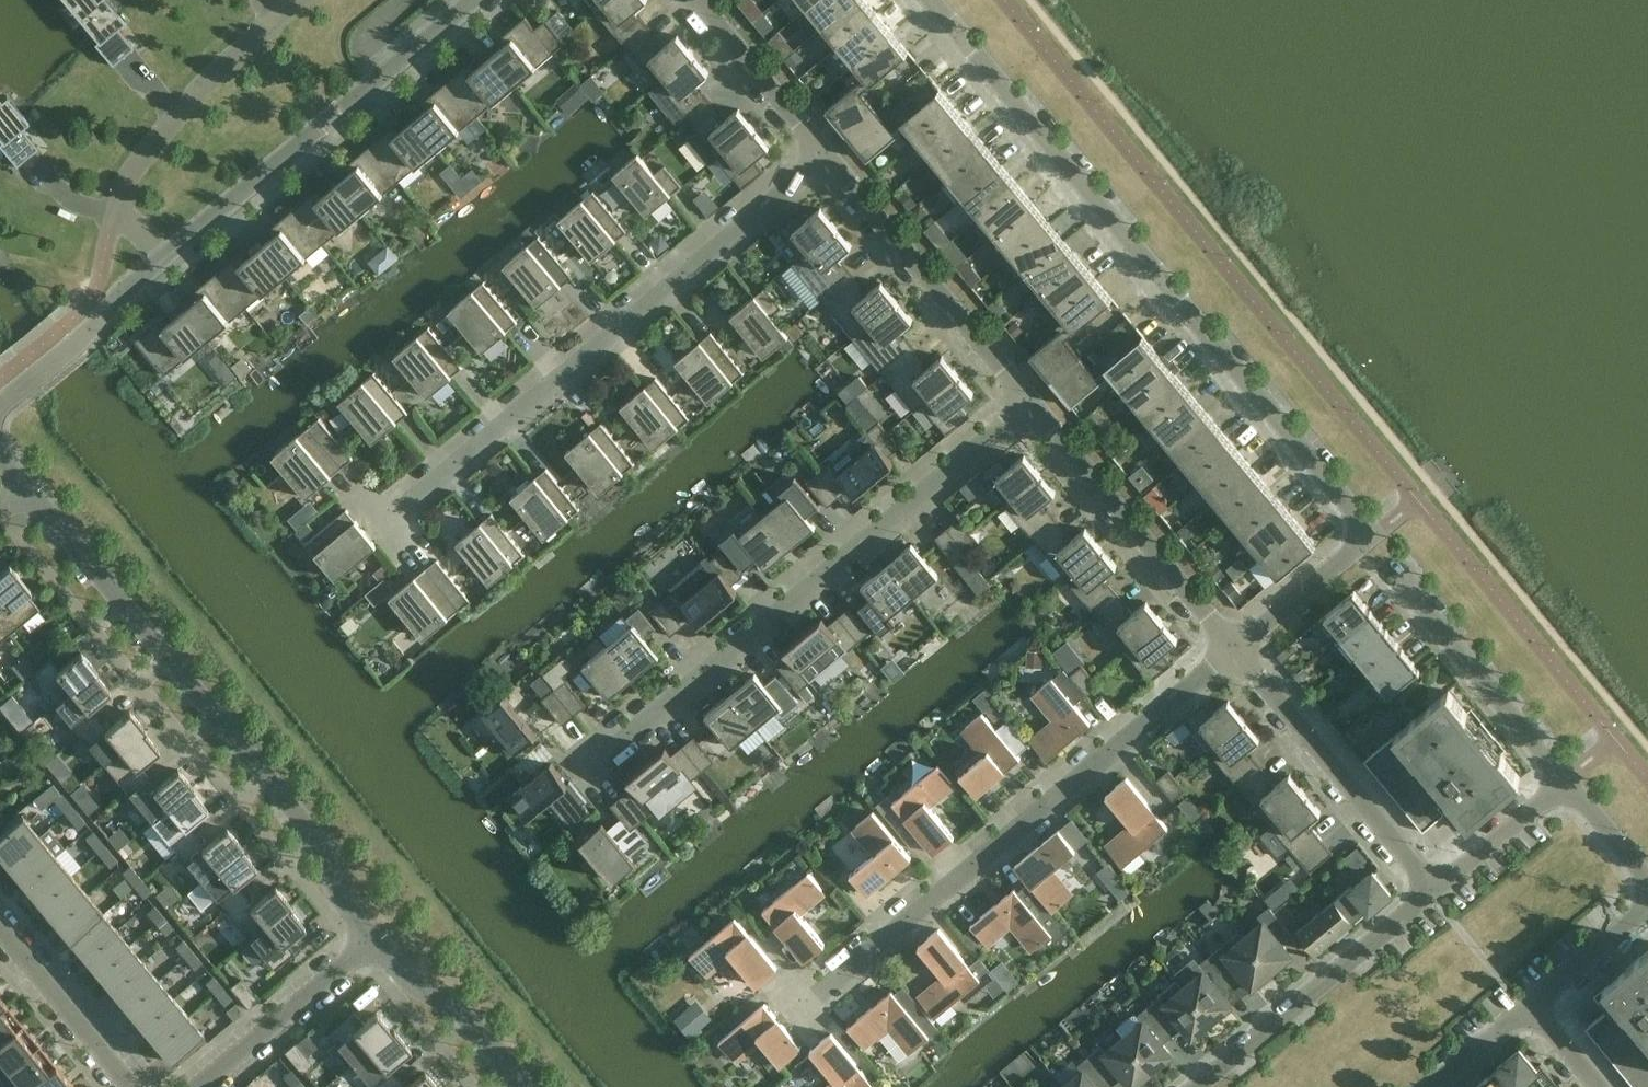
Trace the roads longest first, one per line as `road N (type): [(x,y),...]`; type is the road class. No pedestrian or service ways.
road 1 (residential): [(1372,543),(938,0)]
road 2 (residential): [(0,405),(465,0)]
road 3 (tertiary): [(388,911),(28,489)]
road 4 (residential): [(606,744),(1029,395)]
road 5 (residential): [(406,492),(820,138)]
road 6 (residential): [(818,992),(1237,647)]
road 7 (residential): [(1029,395),(820,138)]
road 8 (residential): [(1237,647),(1029,395)]
road 9 (residential): [(1190,1086),(1425,884)]
road 10 (residential): [(1425,884),(1237,647)]
road 11 (residential): [(1566,769),(1392,571)]
road 12 (residential): [(198,1086),(388,911)]
road 13 (tertiary): [(529,1086),(388,911)]
road 14 (residential): [(135,1086),(0,933)]
road 15 (residential): [(1425,884),(1566,769)]
road 16 (residential): [(820,138),(706,0)]
road 17 (residential): [(1372,543),(1237,647)]
road 18 (residential): [(1528,999),(1647,900)]
road 19 (residential): [(1424,1086),(1528,999)]
road 20 (residential): [(1647,874),(1566,769)]

